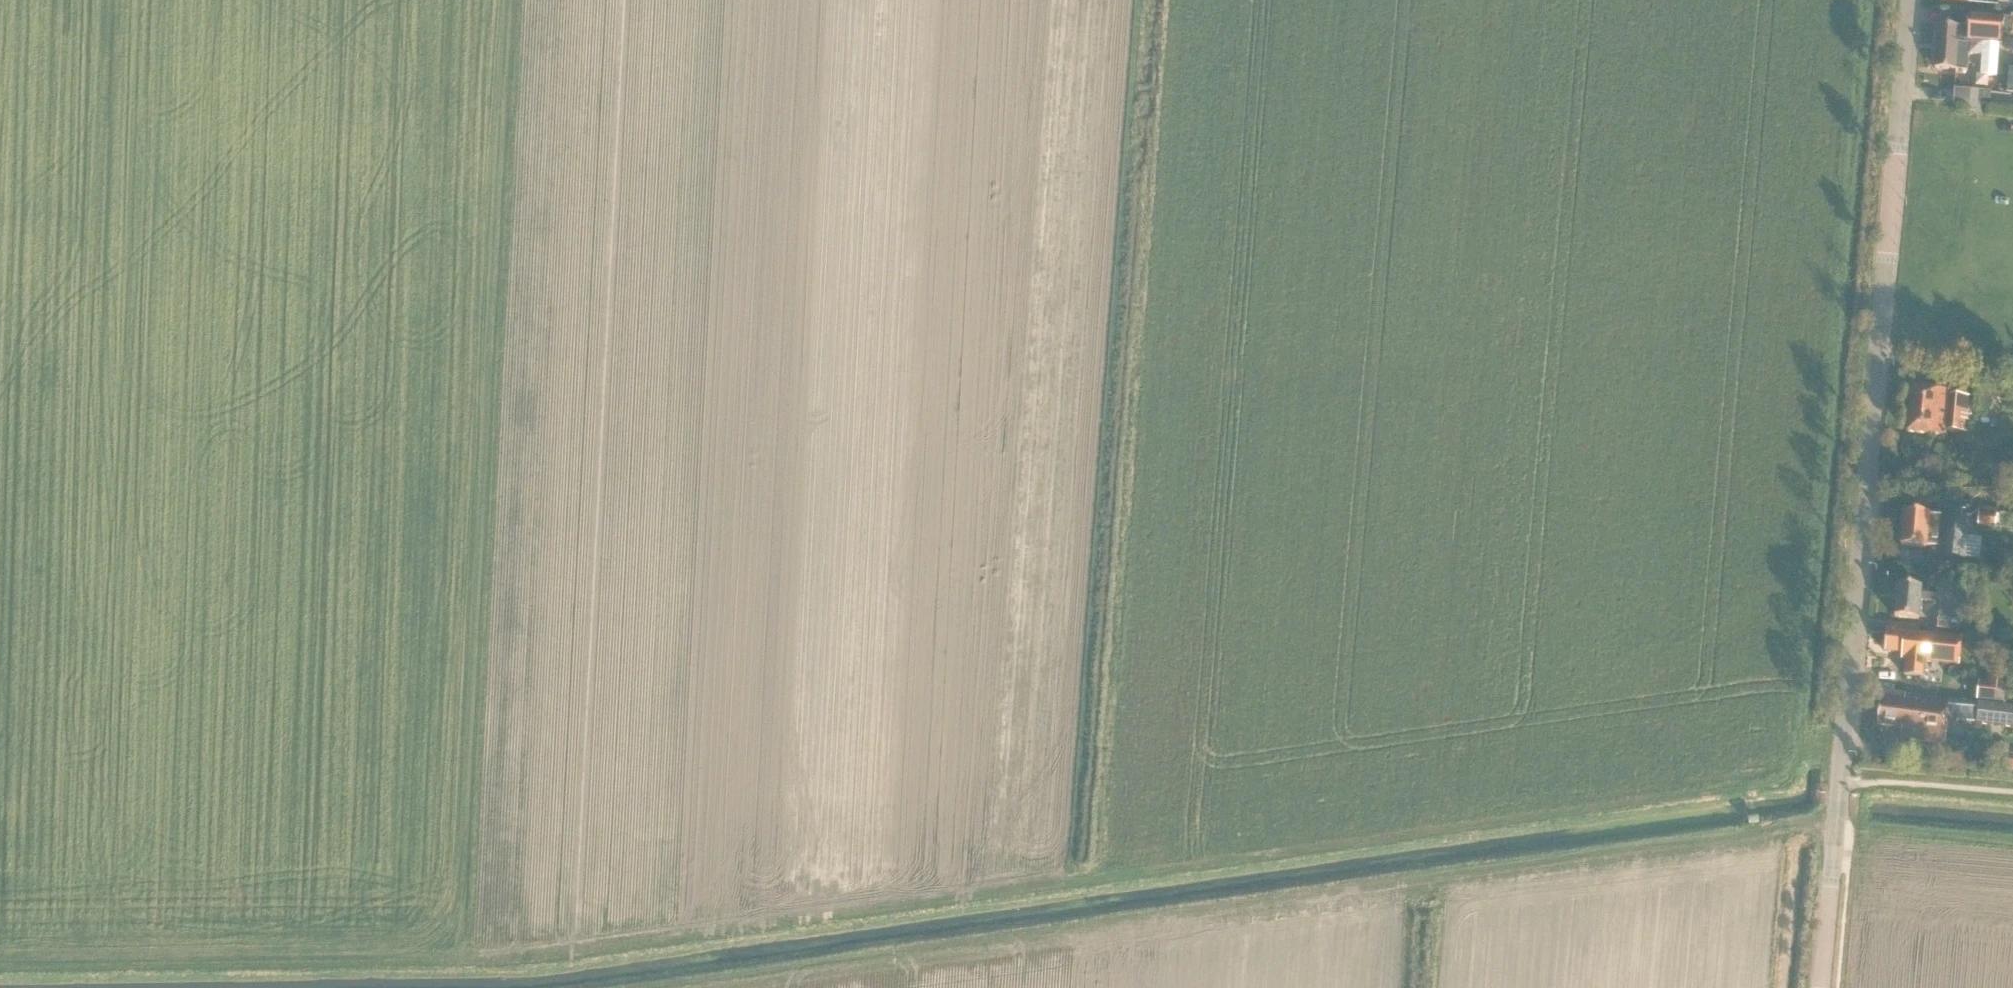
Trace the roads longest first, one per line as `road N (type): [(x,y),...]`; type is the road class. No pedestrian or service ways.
road 1 (tertiary): [(1823,987),(1880,360)]
road 2 (tertiary): [(1880,360),(1913,0)]
road 3 (residential): [(1880,360),(2012,369)]

